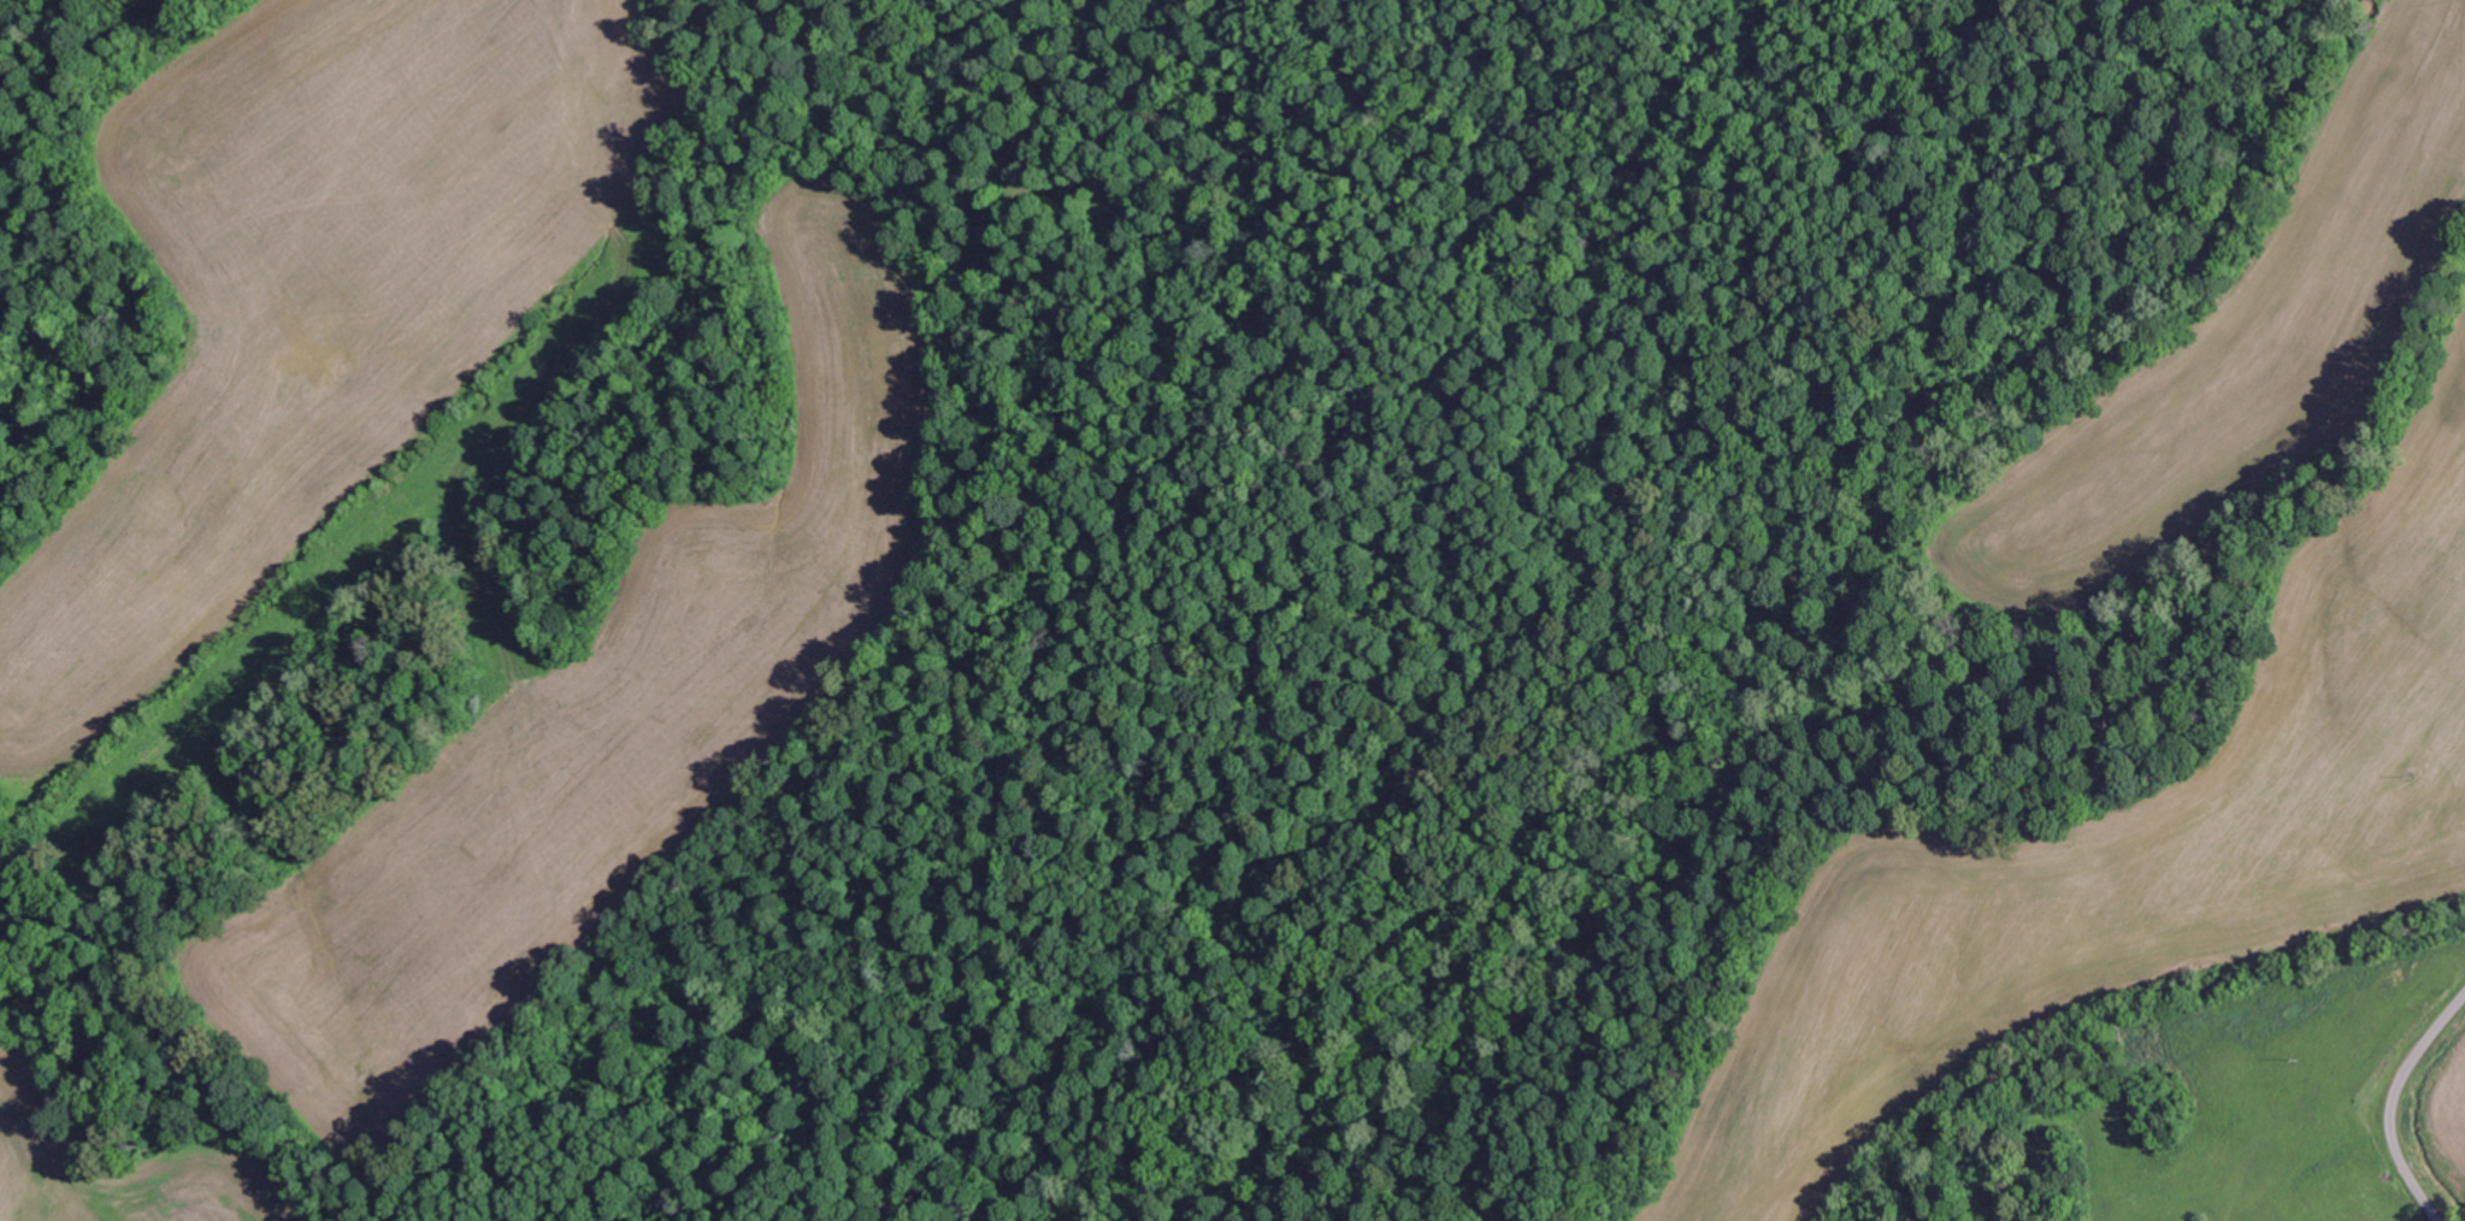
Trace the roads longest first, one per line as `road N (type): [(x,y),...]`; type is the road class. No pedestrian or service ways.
road 1 (residential): [(2437,1220),(2406,1169),(2394,1119),(2412,1066),(2464,995)]

